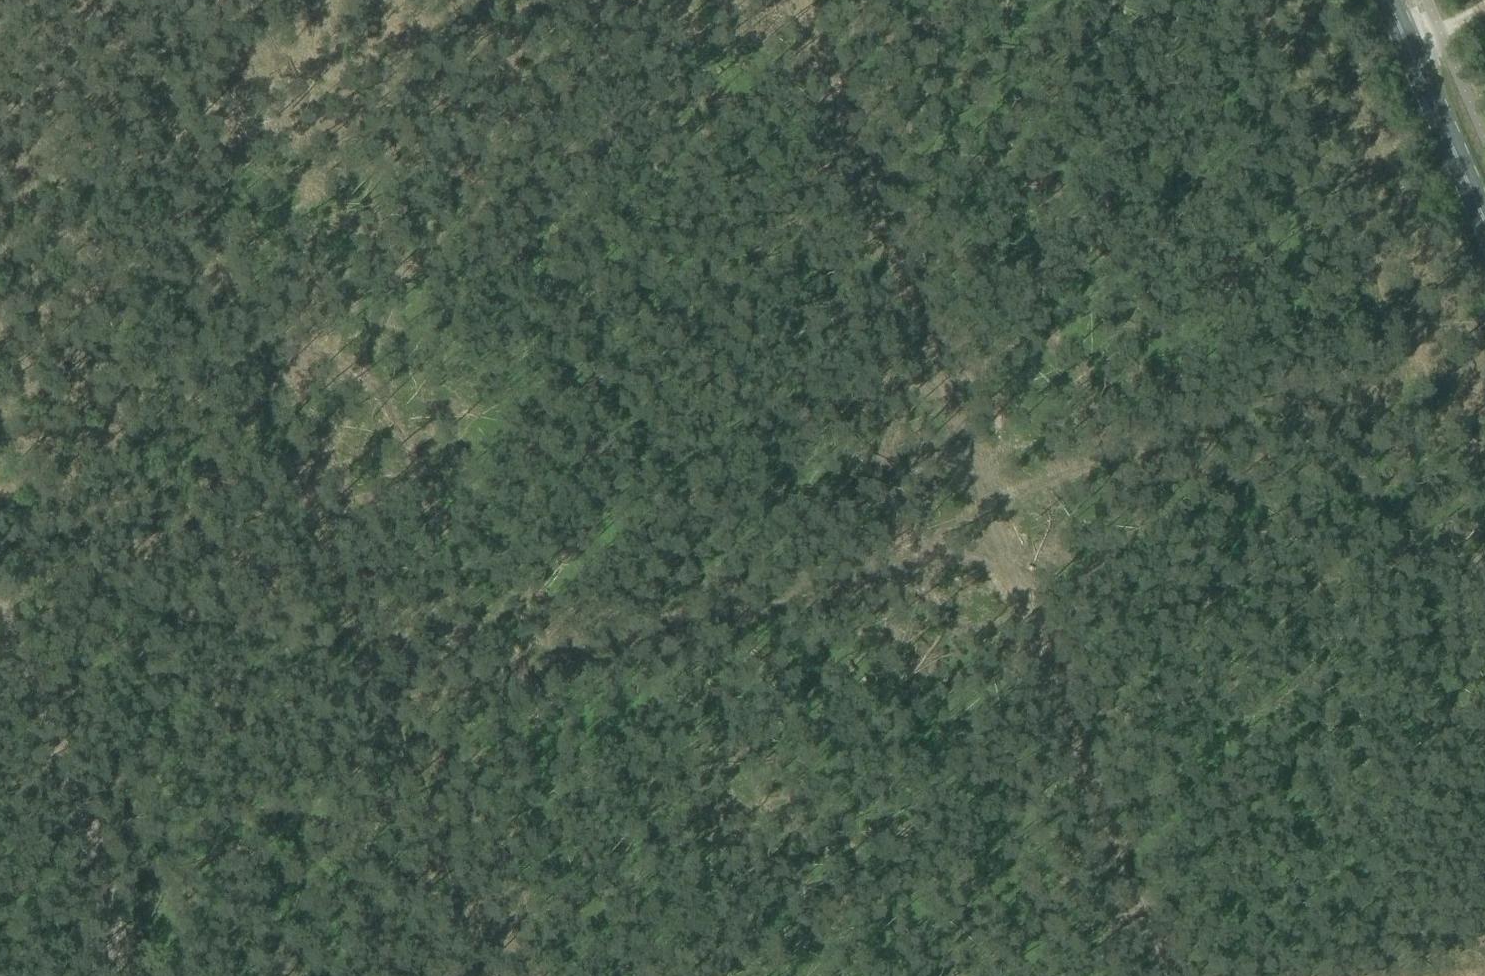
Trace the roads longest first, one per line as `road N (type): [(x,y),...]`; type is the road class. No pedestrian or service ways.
road 1 (track): [(0,613),(128,930),(136,975)]
road 2 (primary): [(1484,225),(1387,0)]

